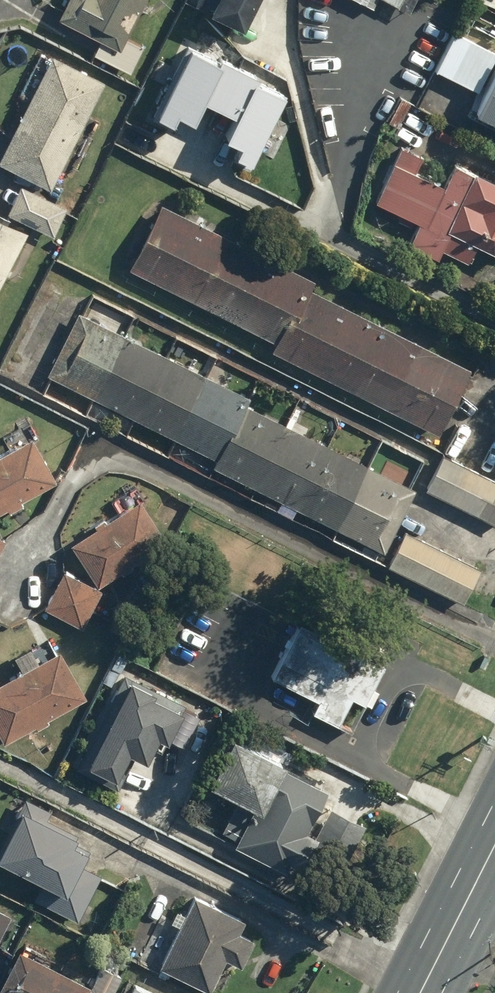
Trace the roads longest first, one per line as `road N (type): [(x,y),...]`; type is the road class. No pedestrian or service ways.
road 1 (primary): [(494,848),(420,992)]

